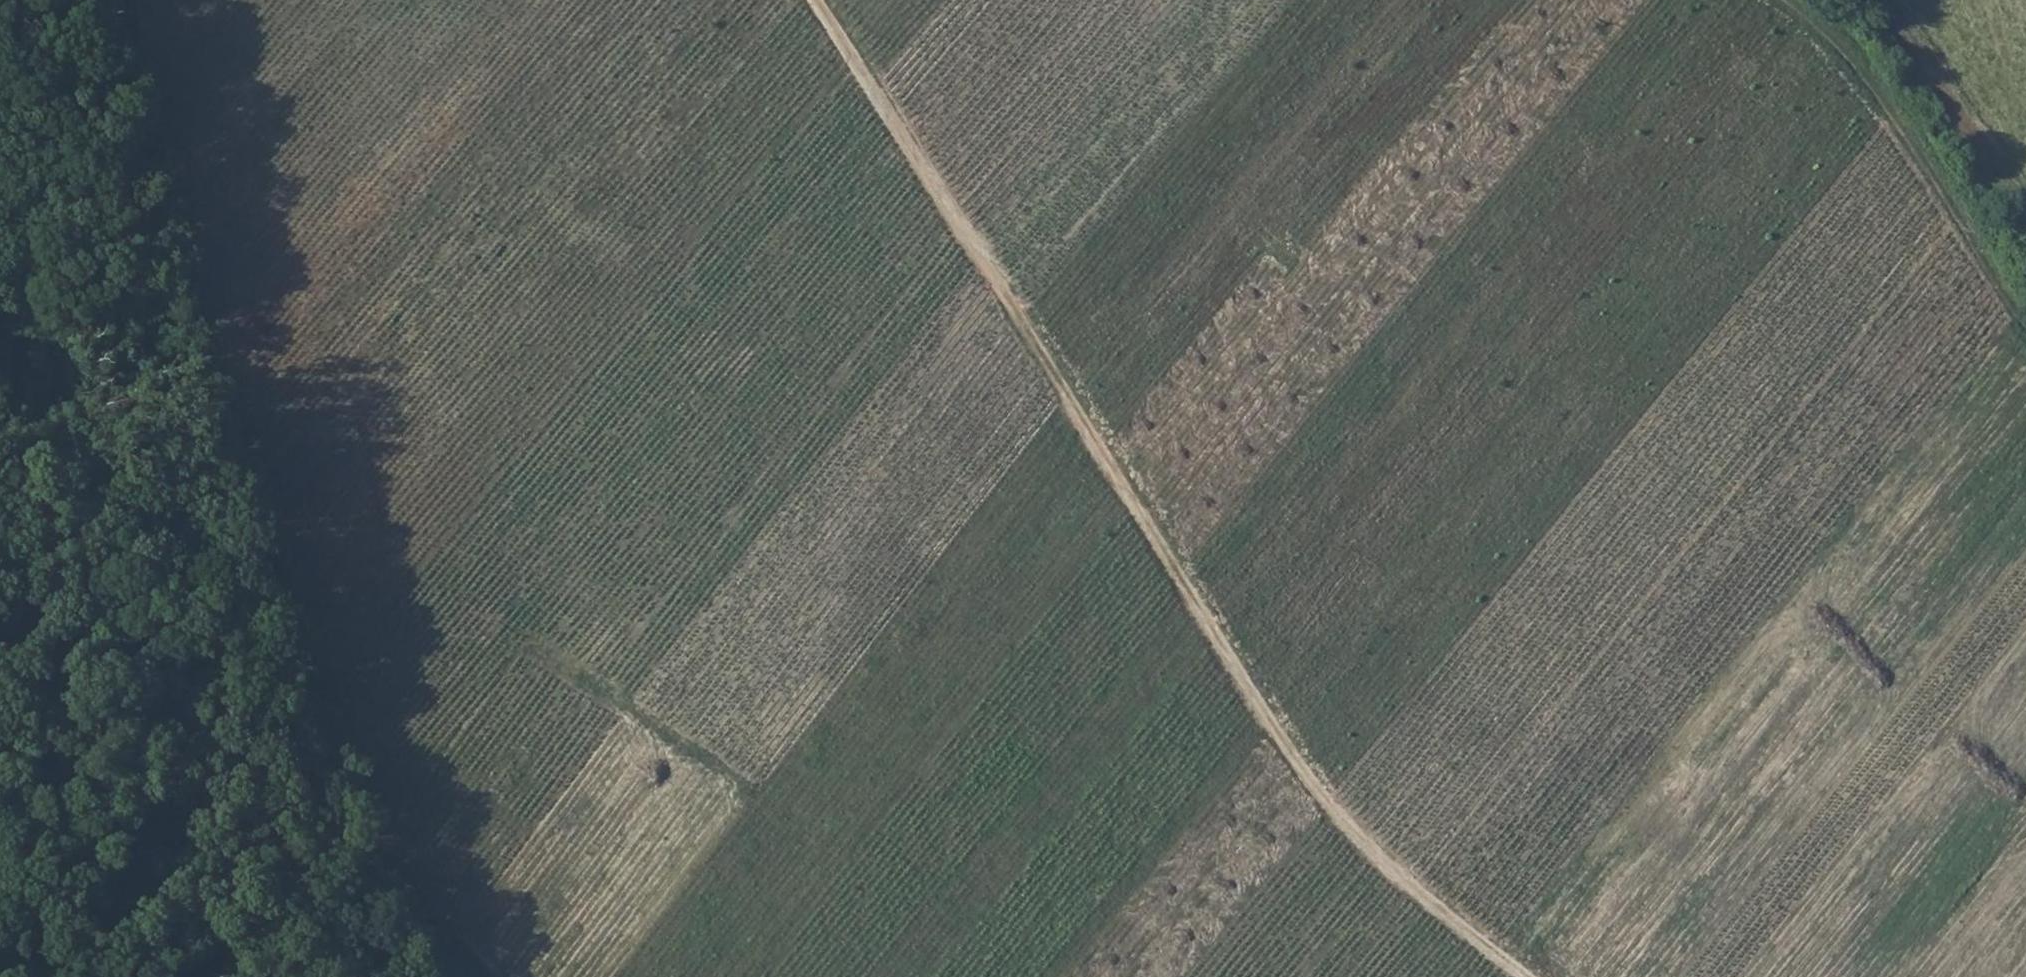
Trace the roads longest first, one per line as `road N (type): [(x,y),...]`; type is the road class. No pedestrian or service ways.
road 1 (track): [(1521,976),(1389,871),(1296,769),(811,0)]
road 2 (track): [(1777,0),(1872,89),(1966,245),(2025,316)]

